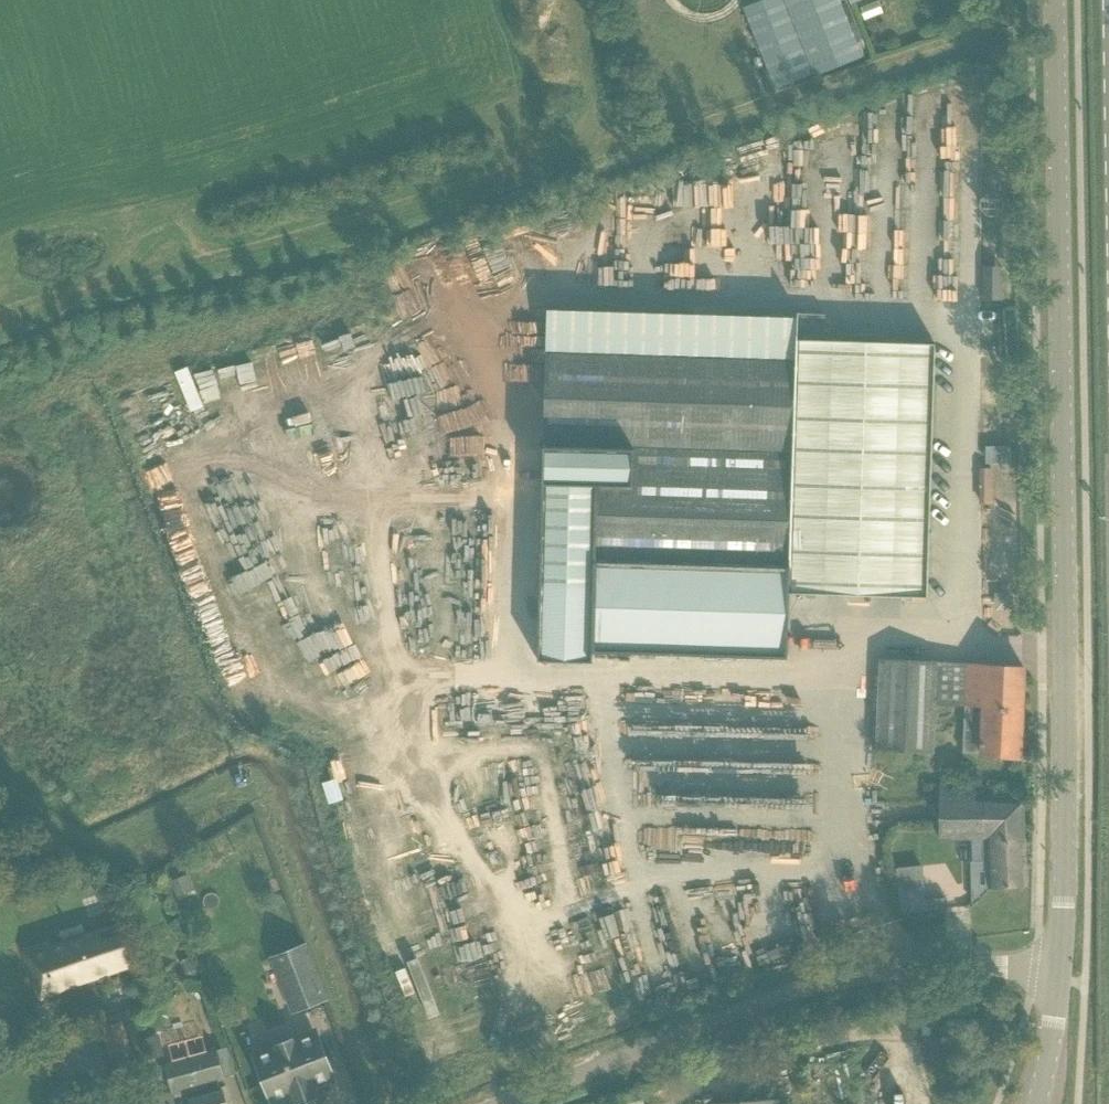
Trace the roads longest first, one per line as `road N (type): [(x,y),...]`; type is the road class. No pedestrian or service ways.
road 1 (tertiary): [(1058,975),(1068,897),(1049,0)]
road 2 (unclassified): [(501,1103),(721,1018),(841,984),(963,970),(1058,975)]
road 3 (tertiary): [(1034,1103),(1058,975)]

